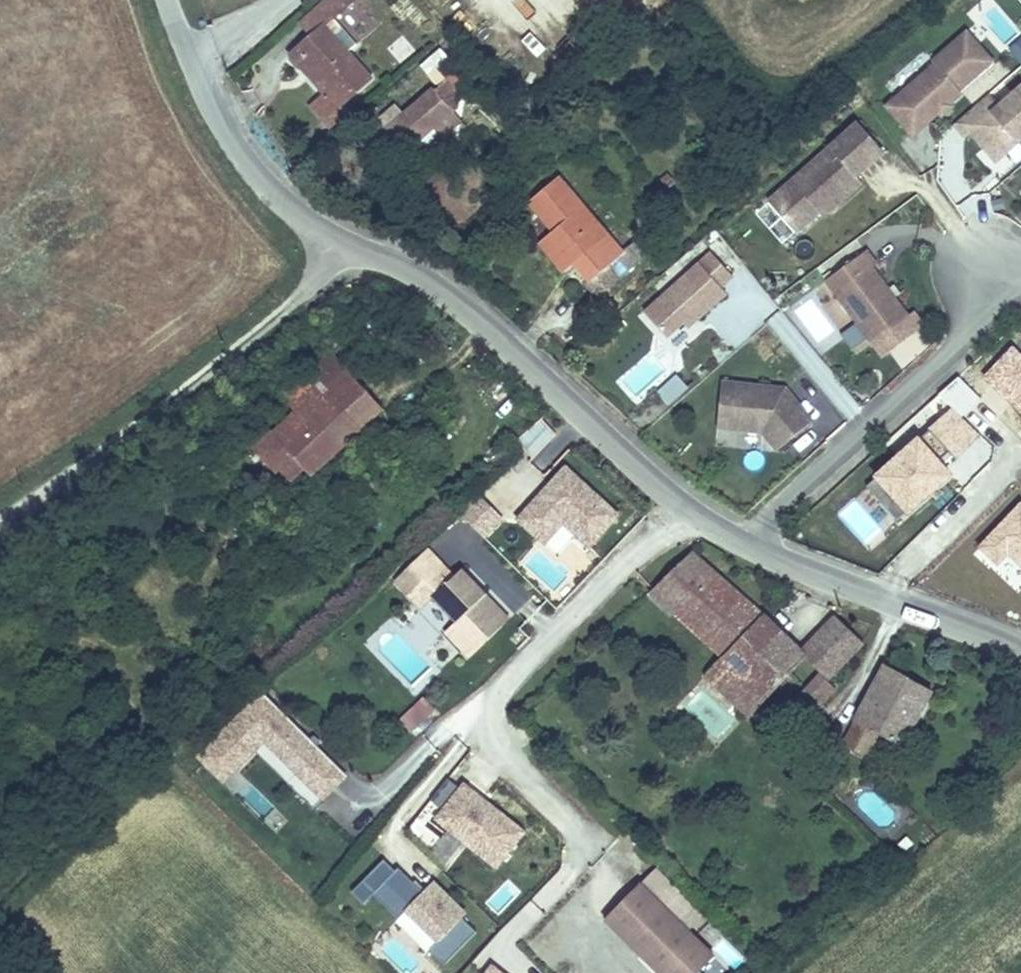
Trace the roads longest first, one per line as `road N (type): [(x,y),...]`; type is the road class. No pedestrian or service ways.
road 1 (unclassified): [(762,545),(733,533),(603,435),(435,283),(342,237),(276,191),(200,70),(178,0)]
road 2 (residential): [(994,262),(960,345),(924,385),(808,477),(762,545)]
road 3 (unclassified): [(1020,652),(762,545)]

